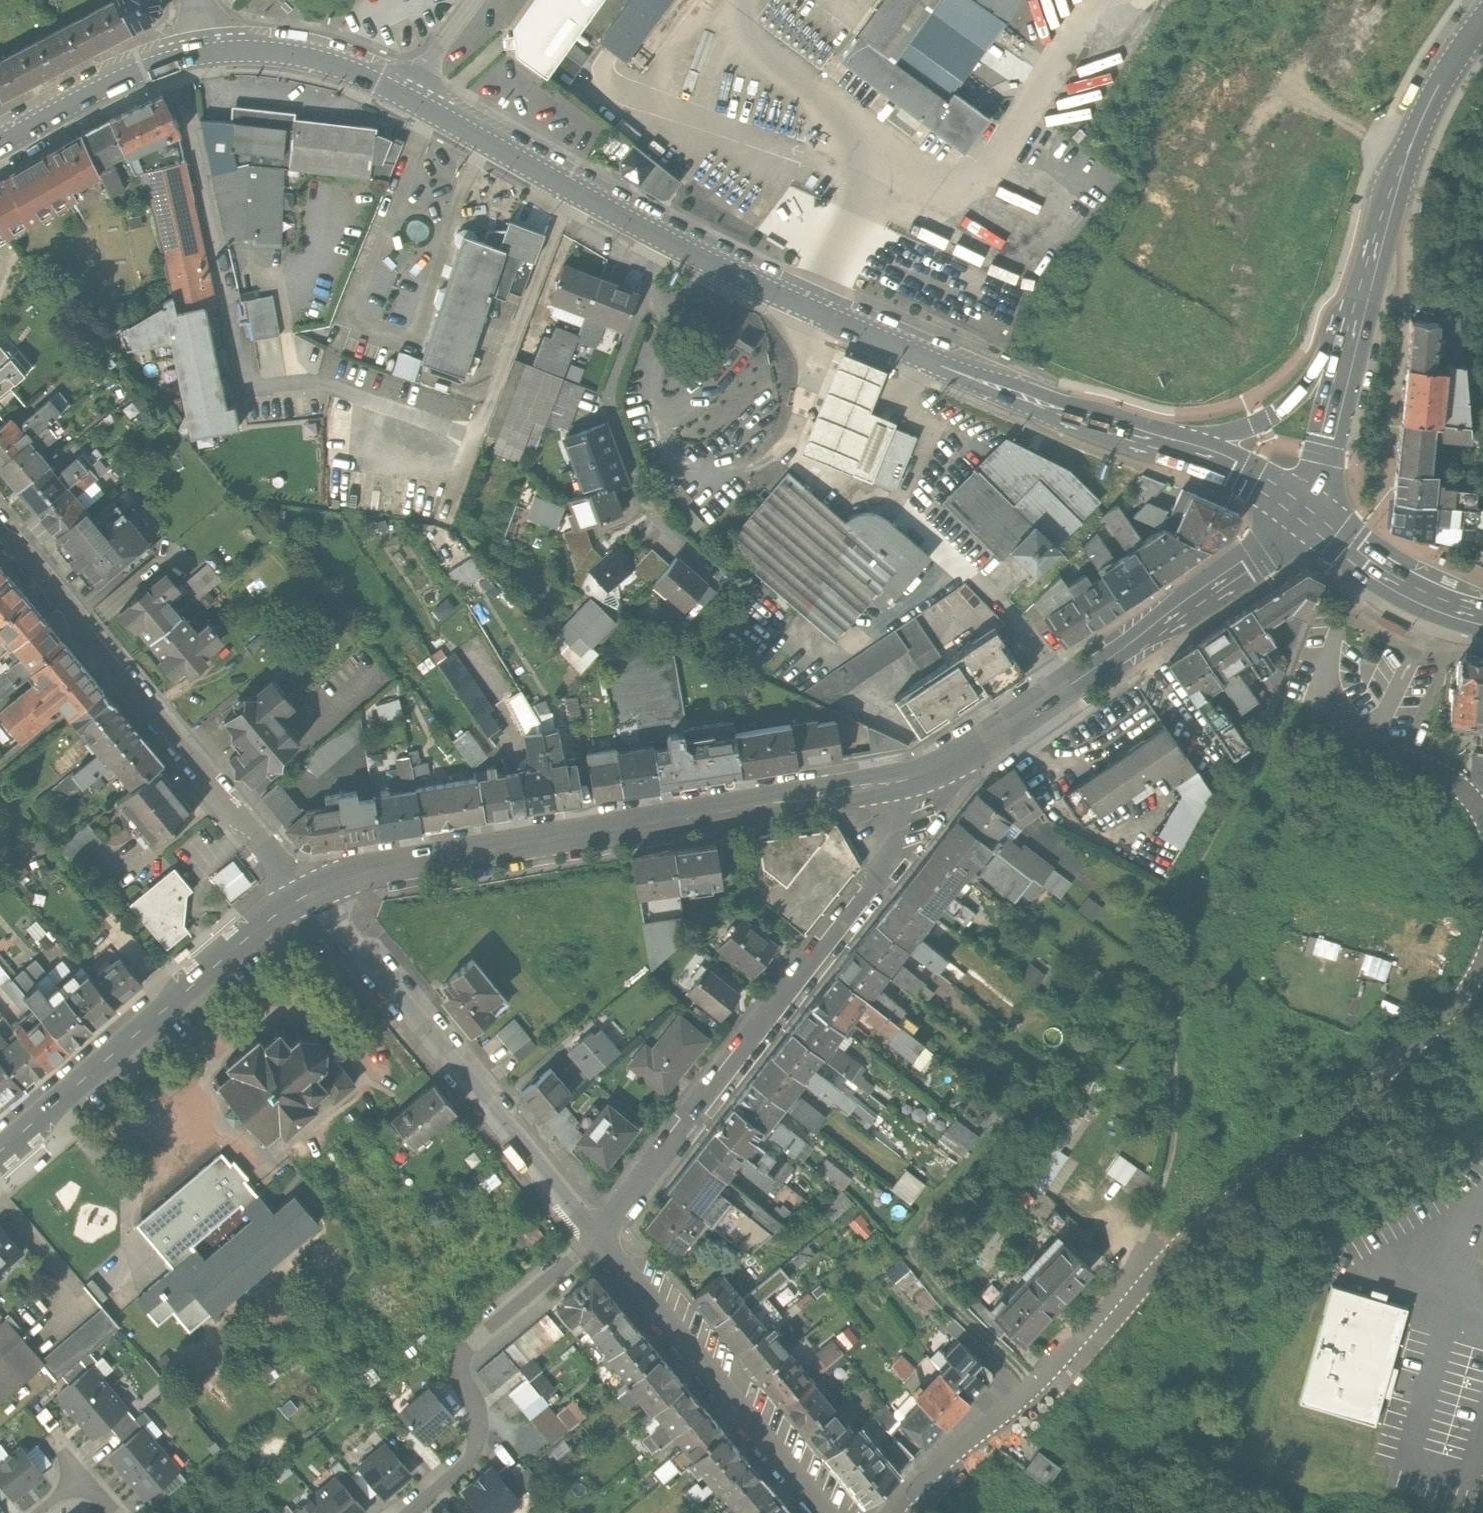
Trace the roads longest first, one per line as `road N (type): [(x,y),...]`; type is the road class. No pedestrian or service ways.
road 1 (unclassified): [(1482,960),(1428,1036),(1219,1209),(916,1512)]
road 2 (secondary): [(415,105),(673,246),(815,312),(1122,430)]
road 3 (secondary): [(899,785),(371,871),(316,893)]
road 4 (residential): [(603,1239),(897,856),(899,785)]
road 5 (residential): [(316,893),(0,510)]
road 6 (residential): [(603,1239),(316,893)]
road 7 (secondary): [(316,893),(0,1161)]
road 8 (residential): [(603,1239),(471,1360),(465,1376),(481,1429),(476,1446),(406,1512)]
road 9 (secondary): [(1482,18),(1406,151),(1348,340)]
road 10 (residential): [(823,1512),(603,1239)]
road 11 (secondary): [(1183,611),(1016,728),(899,785)]
road 12 (secondary): [(1348,340),(1294,403),(1262,422),(1203,436),(1122,430)]
road 13 (secondary): [(0,139),(110,78),(208,47)]
road 14 (secondary): [(208,47),(320,61),(415,105)]
road 15 (secondary): [(1122,430),(1236,467),(1308,515)]
road 16 (secondary): [(1482,617),(1372,571),(1308,515)]
road 17 (secondary): [(1348,340),(1308,515)]
road 18 (secondary): [(1183,611),(1308,515)]
road 19 (unclassified): [(1366,737),(1455,784),(1482,820)]
road 20 (unclassified): [(488,0),(415,105)]

